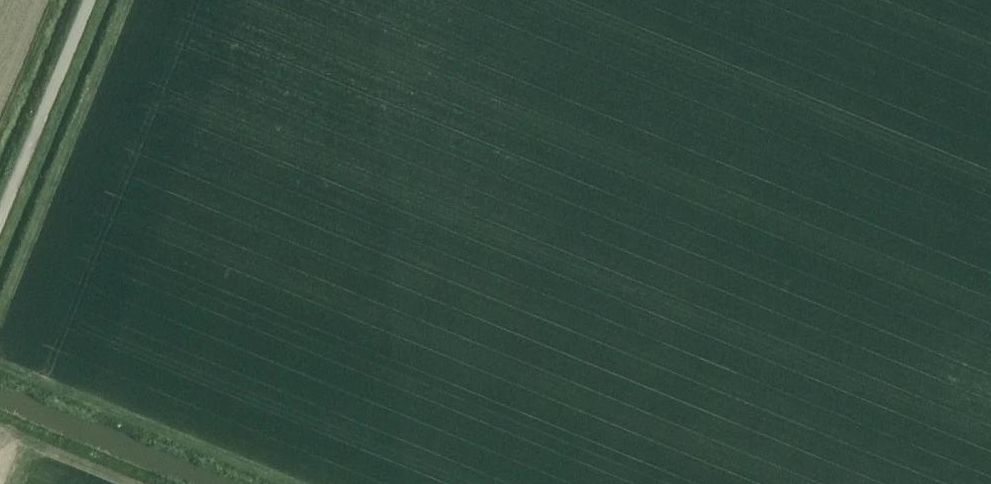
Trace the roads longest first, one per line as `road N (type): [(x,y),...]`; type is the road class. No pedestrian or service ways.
road 1 (track): [(301,483),(0,364)]
road 2 (unclassified): [(0,220),(90,0)]
road 3 (track): [(0,427),(137,483)]

